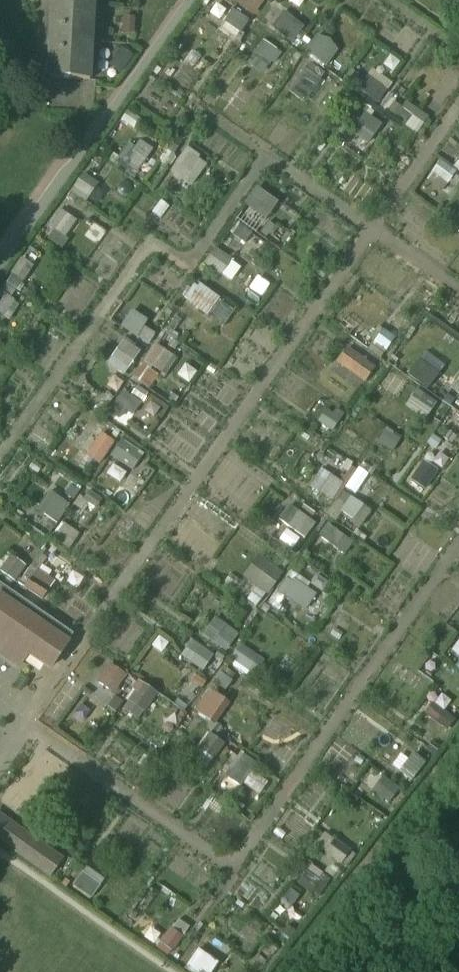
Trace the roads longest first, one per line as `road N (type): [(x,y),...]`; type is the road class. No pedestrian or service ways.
road 1 (unclassified): [(383,971),(458,870)]

